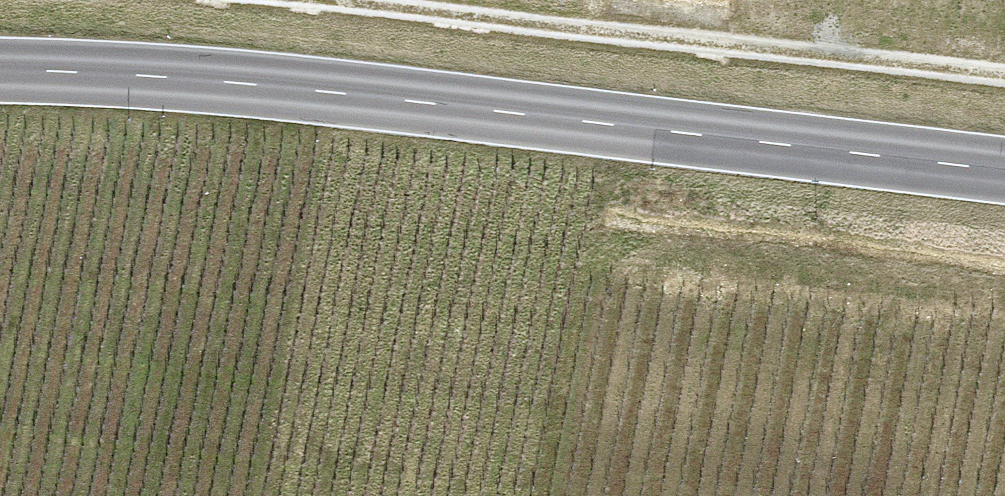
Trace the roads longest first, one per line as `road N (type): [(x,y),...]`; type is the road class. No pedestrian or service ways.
road 1 (primary): [(0,73),(97,75),(1004,173)]
road 2 (track): [(270,0),(374,5),(1004,81)]

